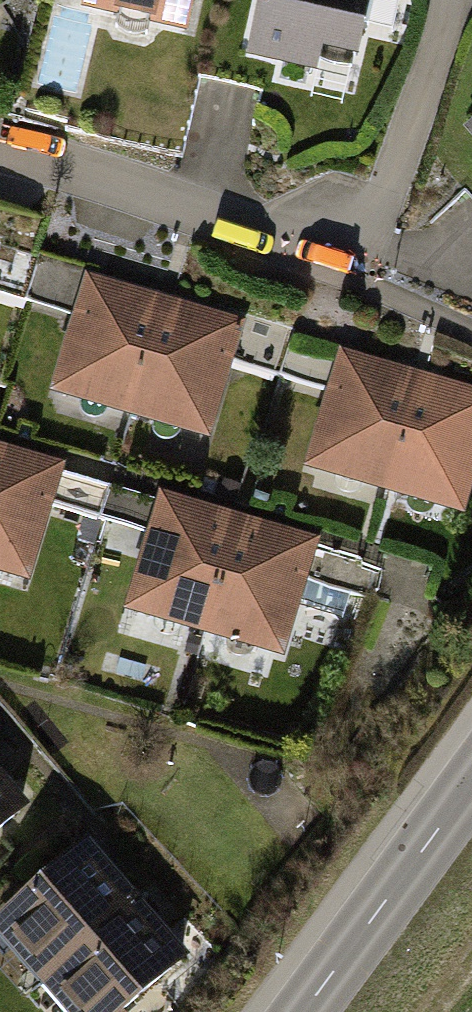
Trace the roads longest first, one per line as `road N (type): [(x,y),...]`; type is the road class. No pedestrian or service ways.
road 1 (residential): [(458,0),(381,215),(333,252),(0,147)]
road 2 (tertiary): [(471,774),(297,1011)]

